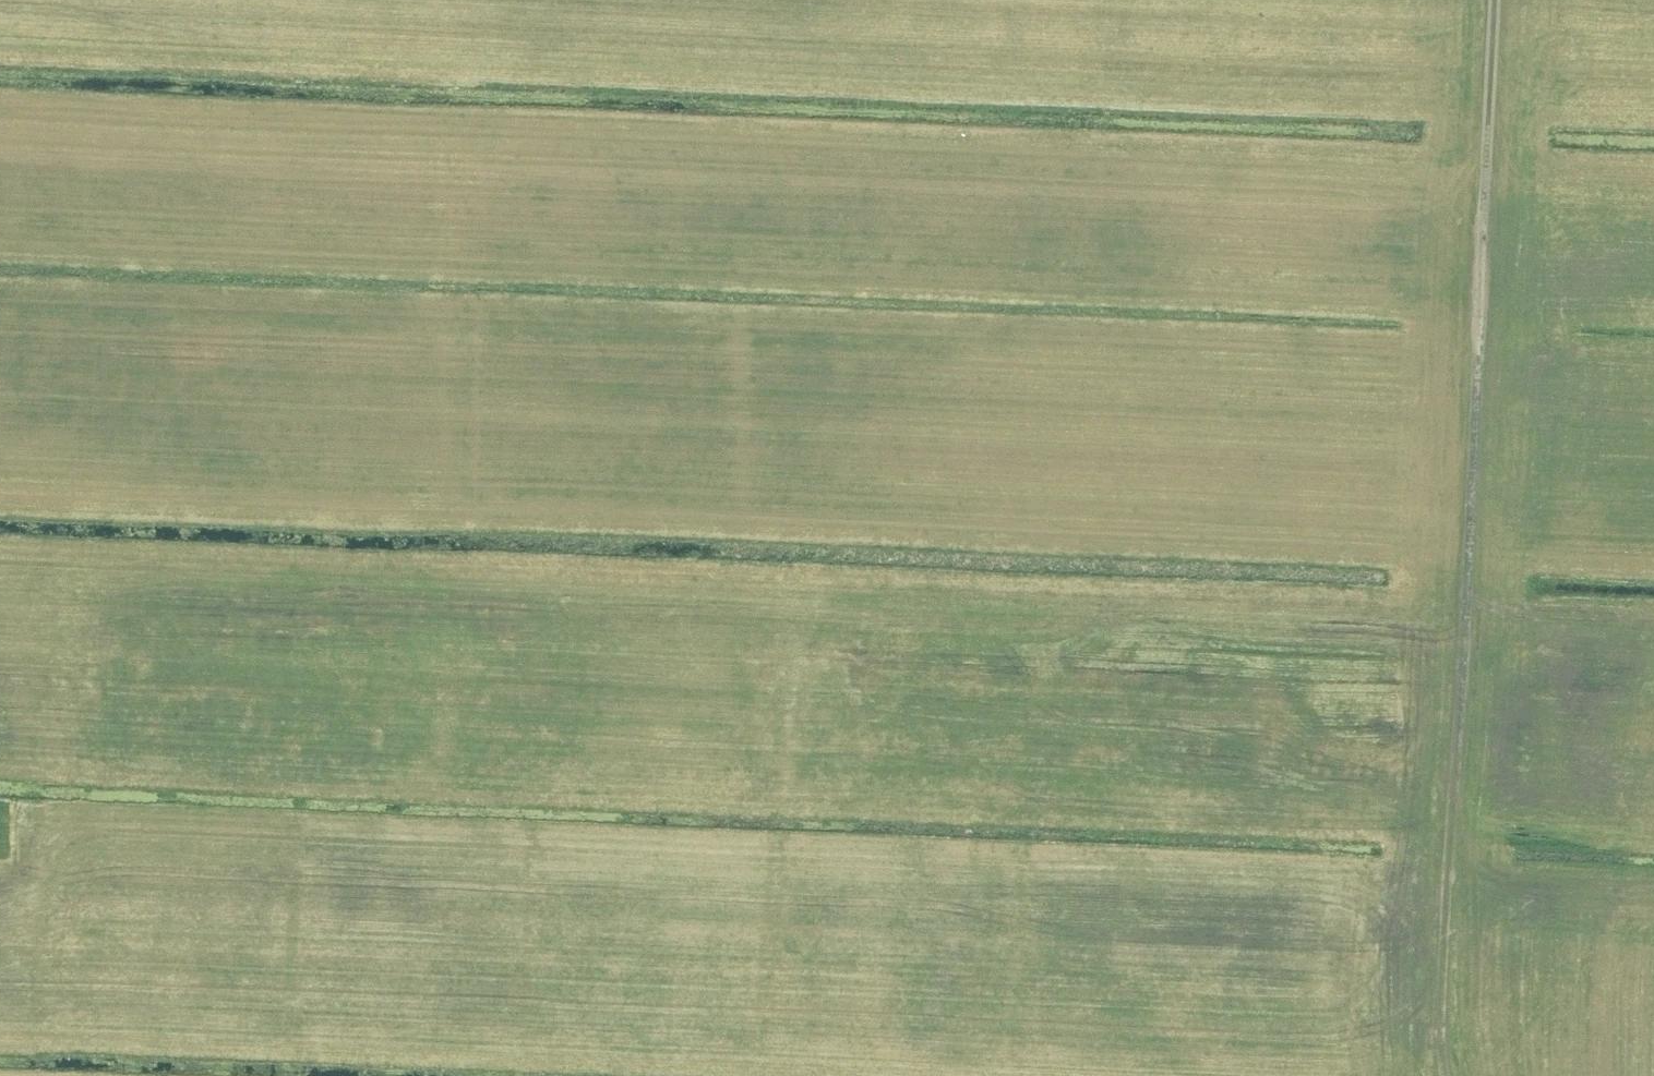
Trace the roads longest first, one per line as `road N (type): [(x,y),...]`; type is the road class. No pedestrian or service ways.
road 1 (track): [(1444,1075),(1494,0)]

